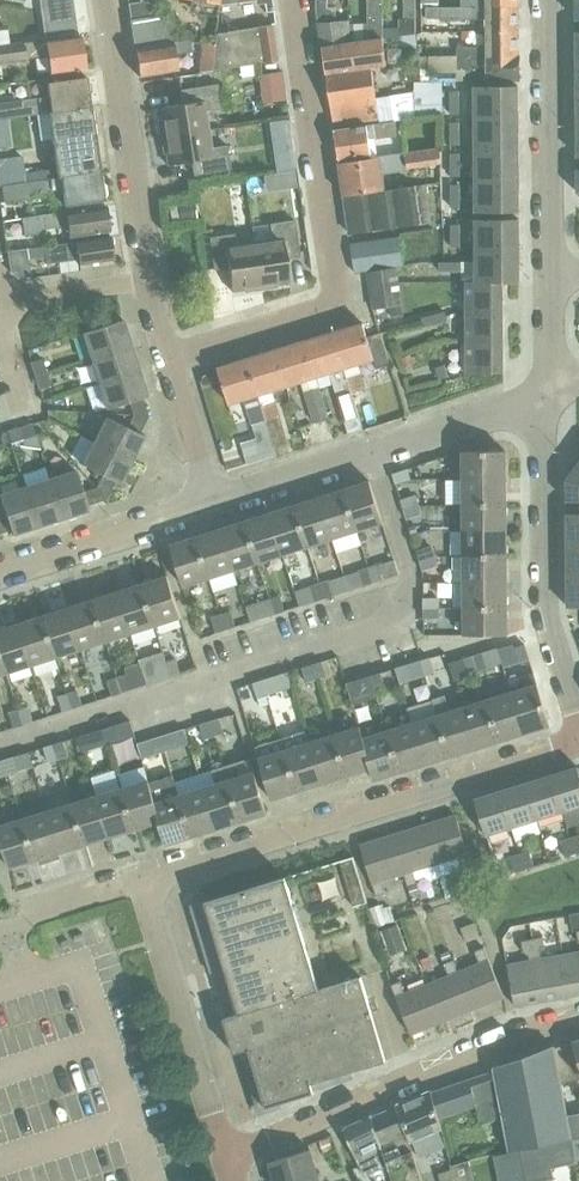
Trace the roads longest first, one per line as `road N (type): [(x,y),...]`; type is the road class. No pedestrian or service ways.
road 1 (residential): [(285,0),(337,291),(325,309),(169,360)]
road 2 (residential): [(144,883),(578,743)]
road 3 (residential): [(213,500),(542,399)]
road 4 (residential): [(578,724),(544,596),(542,399)]
road 5 (residential): [(228,1157),(144,883)]
road 6 (residential): [(149,281),(111,0)]
road 7 (residential): [(549,273),(549,0)]
road 8 (residential): [(578,1016),(436,1064),(328,1112)]
road 9 (residential): [(0,572),(213,500)]
road 10 (residential): [(0,303),(149,281)]
road 11 (residential): [(0,924),(144,883)]
road 12 (residential): [(213,500),(169,360)]
road 13 (residential): [(542,399),(549,273)]

